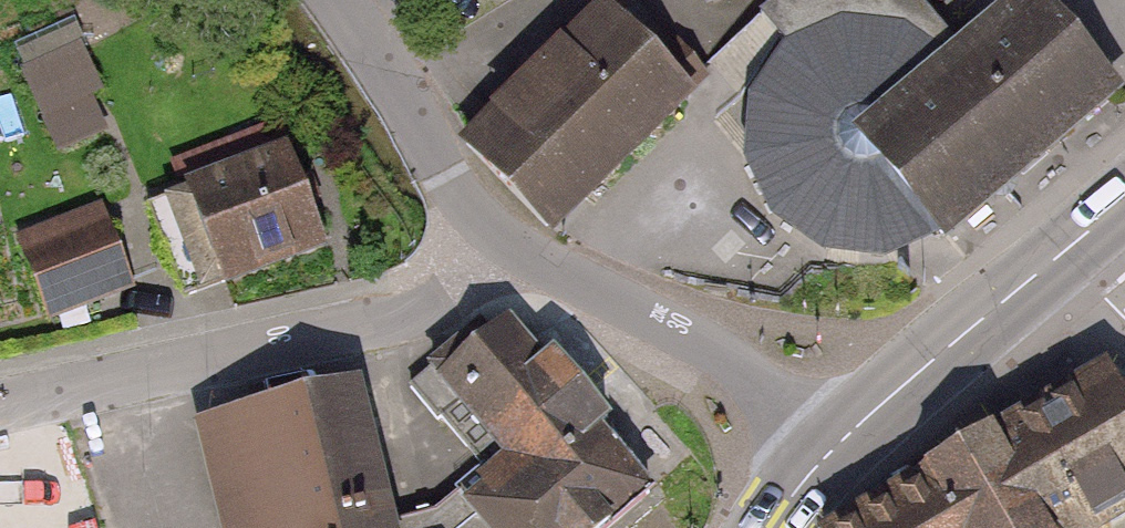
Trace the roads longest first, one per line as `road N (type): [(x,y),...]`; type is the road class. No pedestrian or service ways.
road 1 (residential): [(525,262),(0,399)]
road 2 (residential): [(833,448),(717,354),(525,262)]
road 3 (residential): [(525,262),(464,190),(340,0)]
road 4 (primary): [(1062,253),(833,448)]

